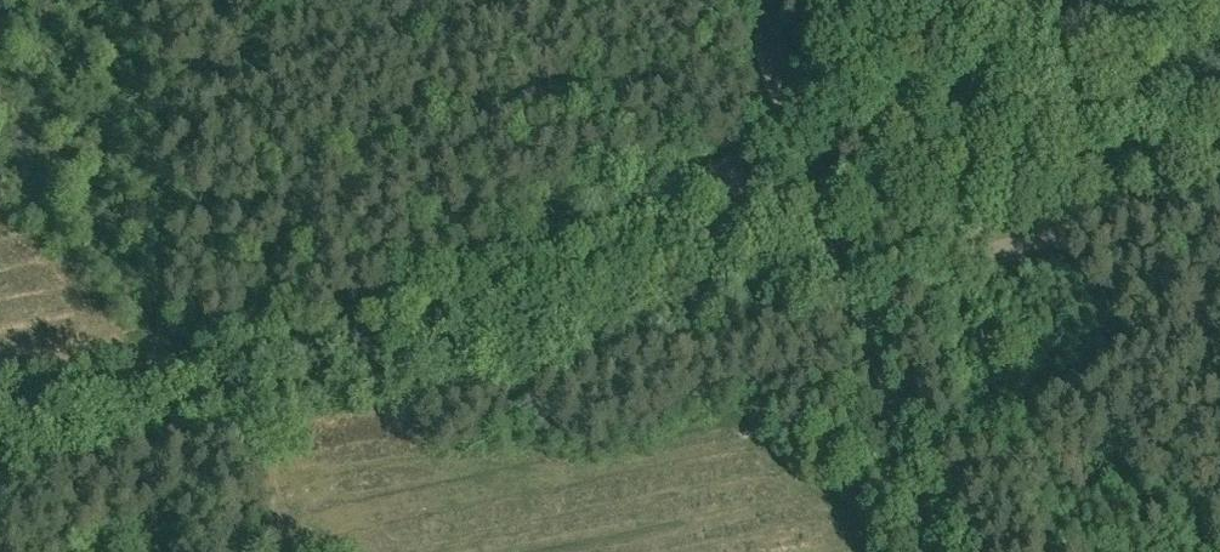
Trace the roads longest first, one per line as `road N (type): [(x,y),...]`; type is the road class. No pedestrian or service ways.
road 1 (track): [(686,308),(226,405)]
road 2 (unclassified): [(1219,205),(842,277)]
road 3 (tertiary): [(842,277),(747,0)]
road 4 (tertiary): [(937,551),(842,277)]
road 5 (track): [(0,451),(226,405)]
road 6 (track): [(686,308),(664,178),(749,162)]
road 7 (track): [(842,277),(686,308)]

